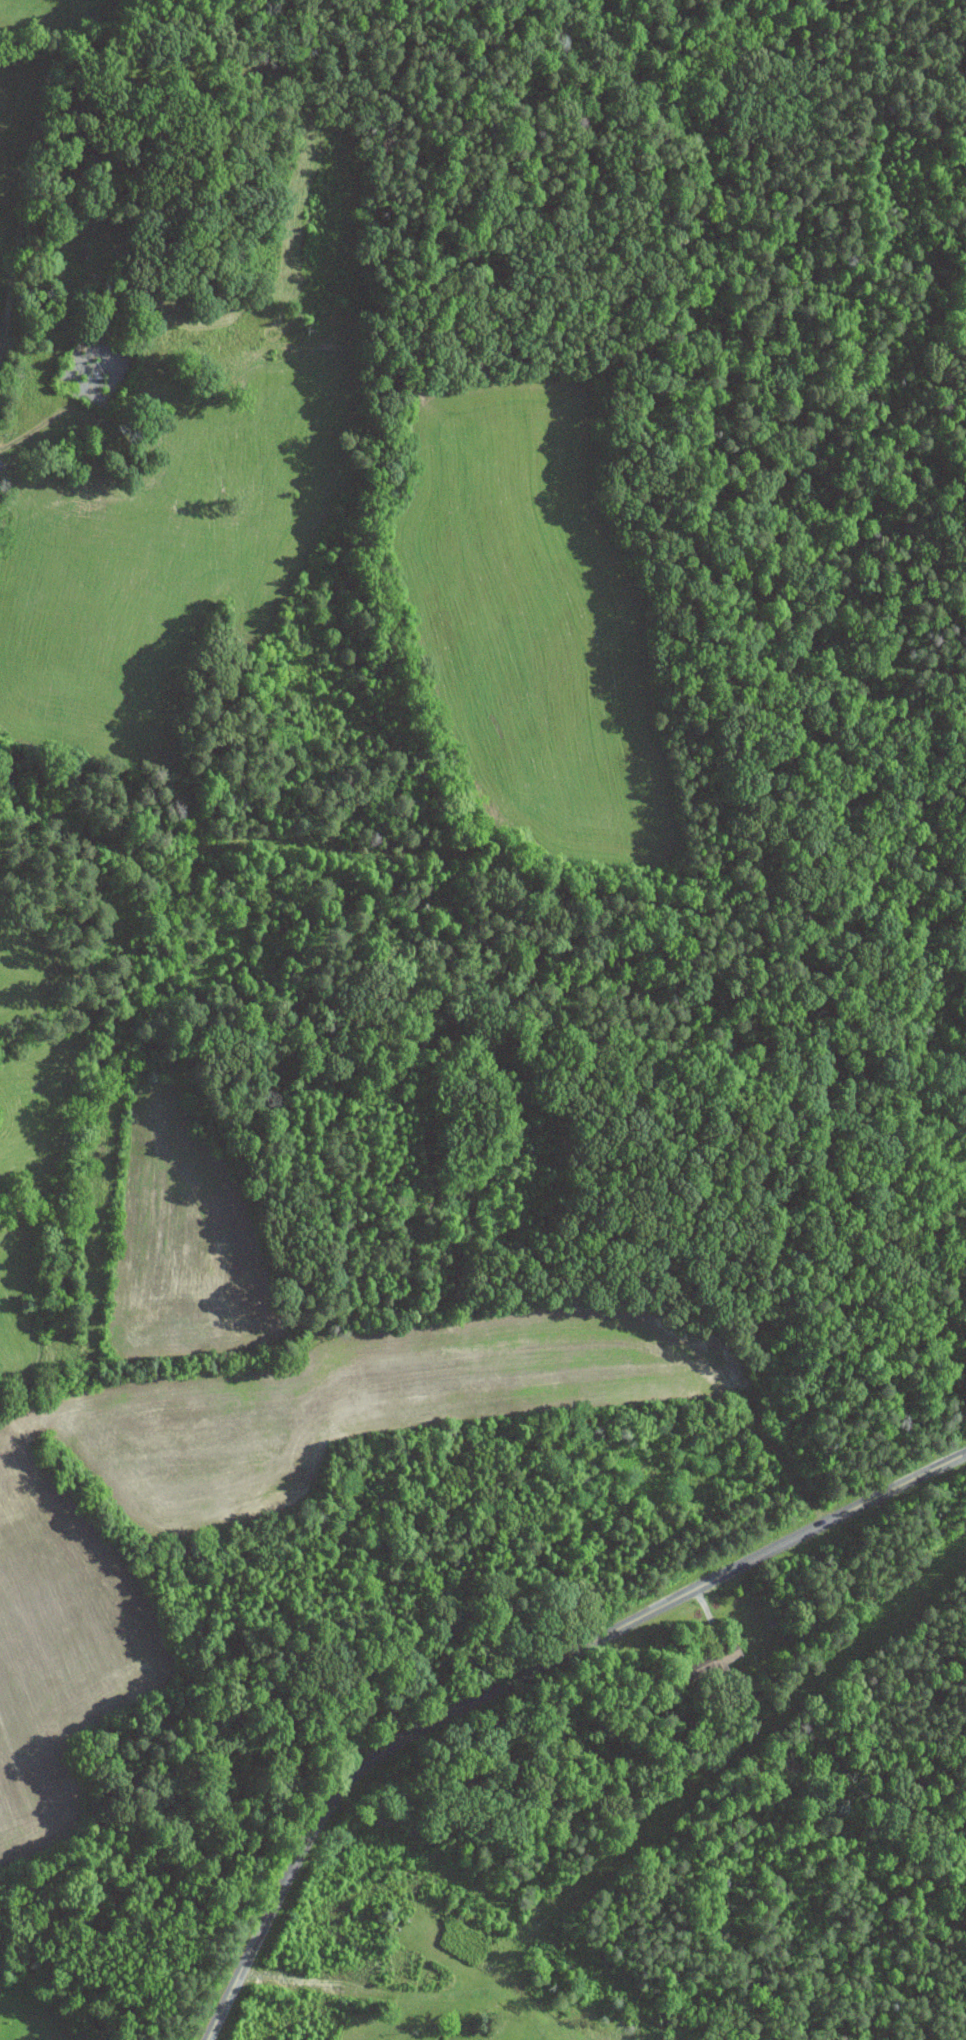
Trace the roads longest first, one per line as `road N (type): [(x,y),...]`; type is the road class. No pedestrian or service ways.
road 1 (residential): [(207,2039),(320,1819),(377,1752),(965,1452)]

